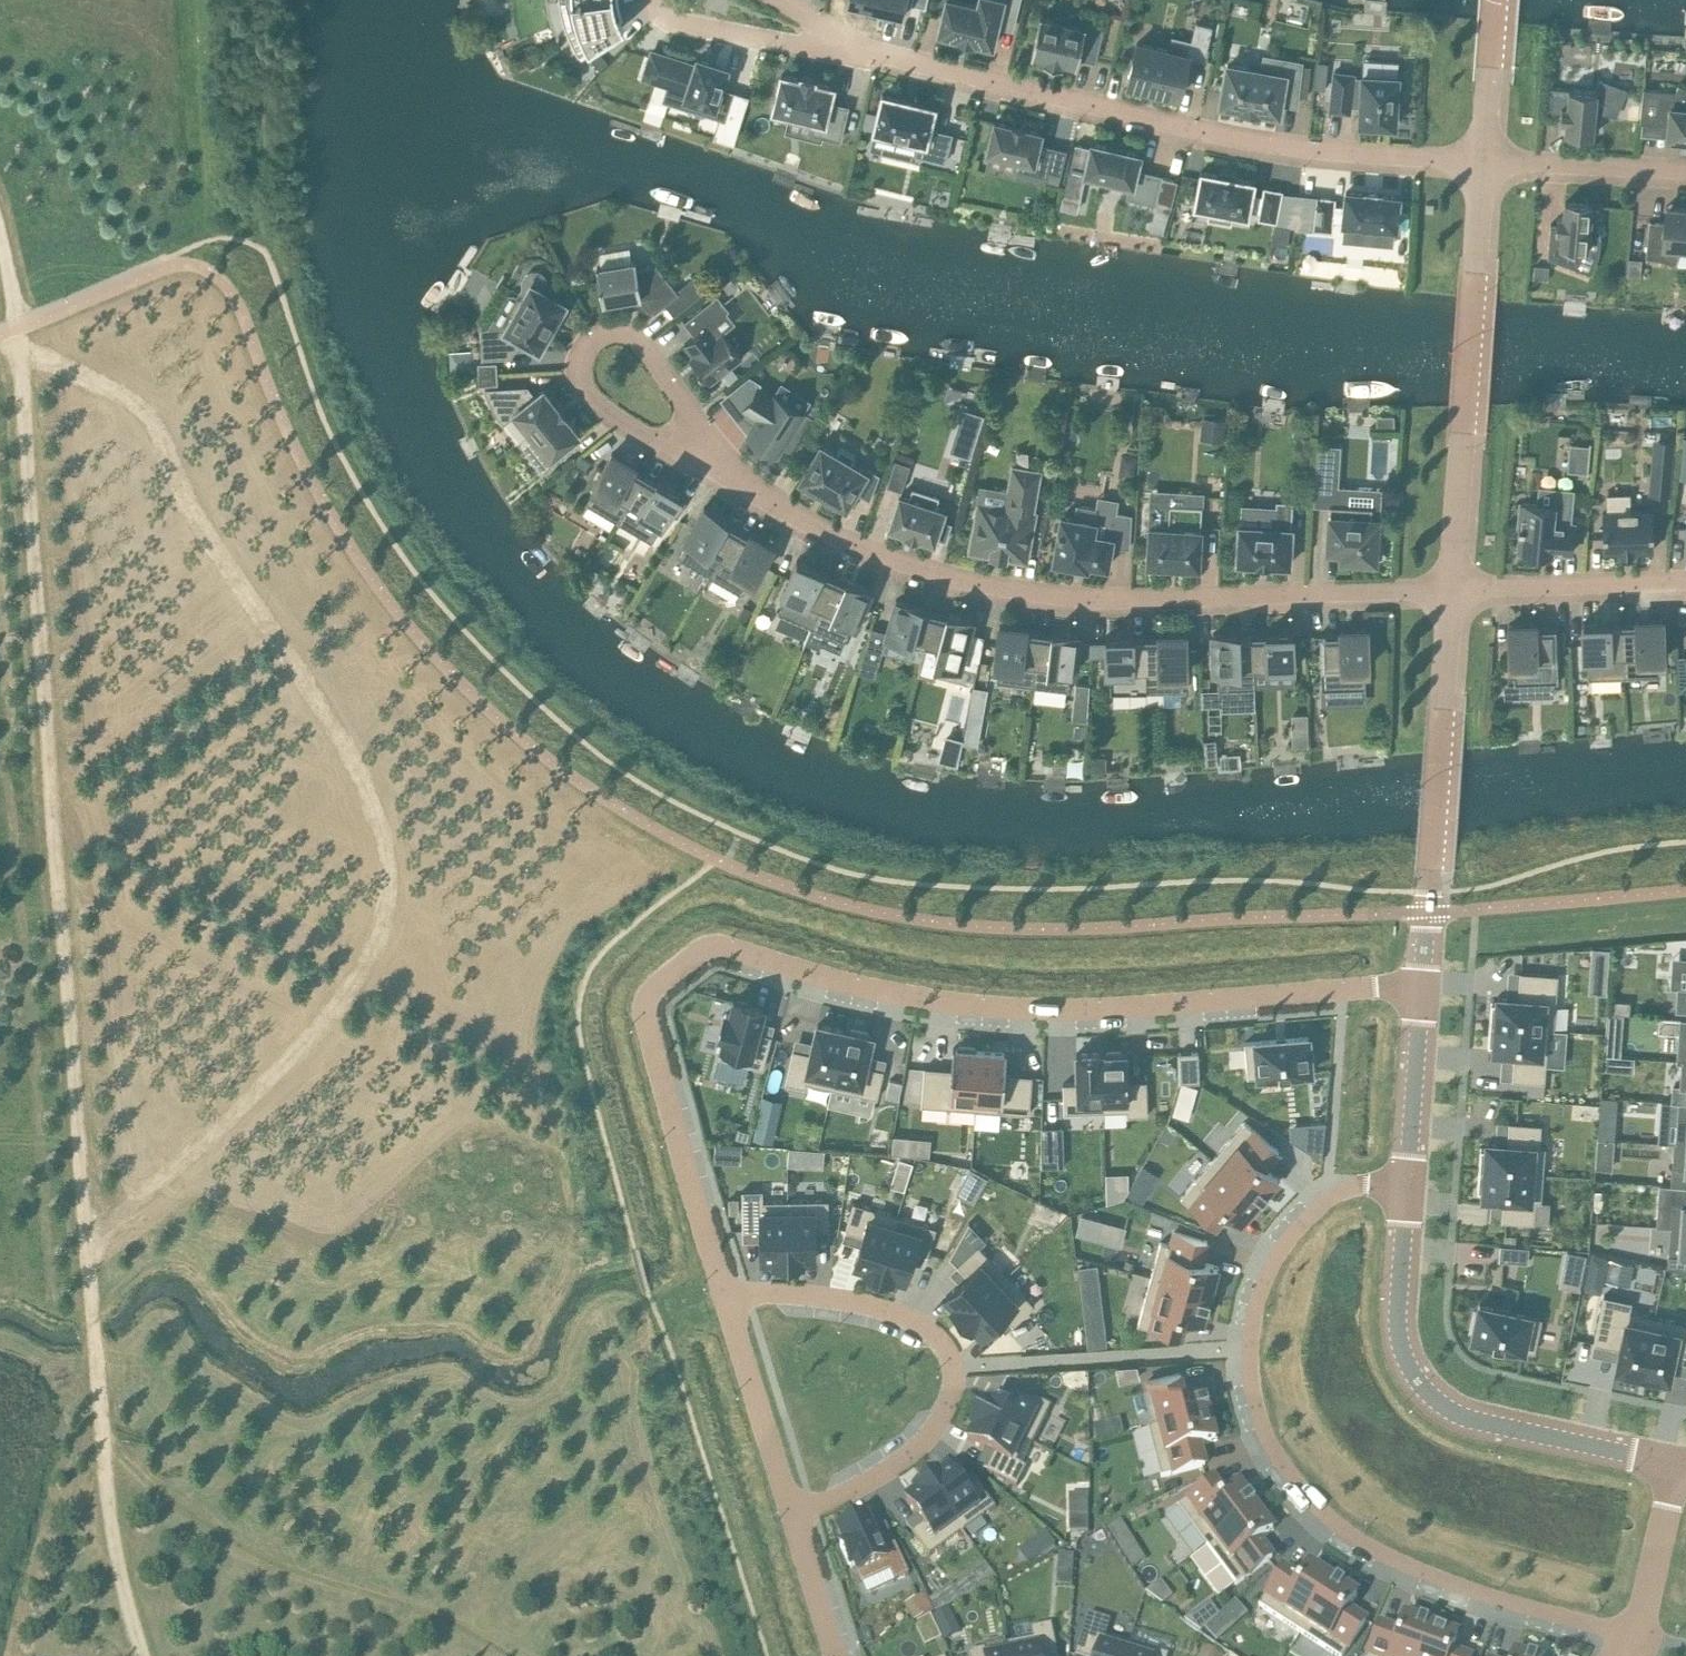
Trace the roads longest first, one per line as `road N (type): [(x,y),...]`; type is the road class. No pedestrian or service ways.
road 1 (residential): [(1421,981),(1026,1009),(923,999),(710,950),(654,988),(645,1013),(732,1299)]
road 2 (residential): [(1637,1637),(1486,1595),(1393,1558),(1350,1536),(1283,1465),(1260,1420),(1249,1347),(1259,1301),(1303,1221),(1335,1196),(1371,1184),(1402,1187)]
road 3 (residential): [(1451,590),(1146,600),(956,578),(852,547),(715,461)]
road 4 (residential): [(843,45),(1267,143),(1485,163)]
road 5 (residential): [(732,1299),(832,1294),(891,1311),(931,1331),(952,1366),(946,1411),(910,1455),(790,1519)]
road 6 (residential): [(1678,1463),(1481,1421),(1435,1397),(1407,1358),(1395,1312),(1402,1187)]
road 7 (residential): [(715,461),(640,347),(610,332),(588,341),(579,378),(588,398),(650,437)]
road 8 (residential): [(1463,443),(1485,163)]
road 9 (residential): [(1421,981),(1443,702)]
road 10 (residential): [(1685,584),(1451,590)]
road 11 (residential): [(732,1299),(790,1519)]
road 12 (residential): [(1402,1187),(1421,981)]
road 13 (residential): [(1485,163),(1685,172)]
road 14 (residential): [(843,45),(679,21),(656,0)]
road 15 (residential): [(1678,1463),(1637,1637)]
road 16 (residential): [(1485,163),(1498,0)]
road 17 (residential): [(1463,443),(1451,590)]
road 18 (residential): [(790,1519),(833,1655)]

